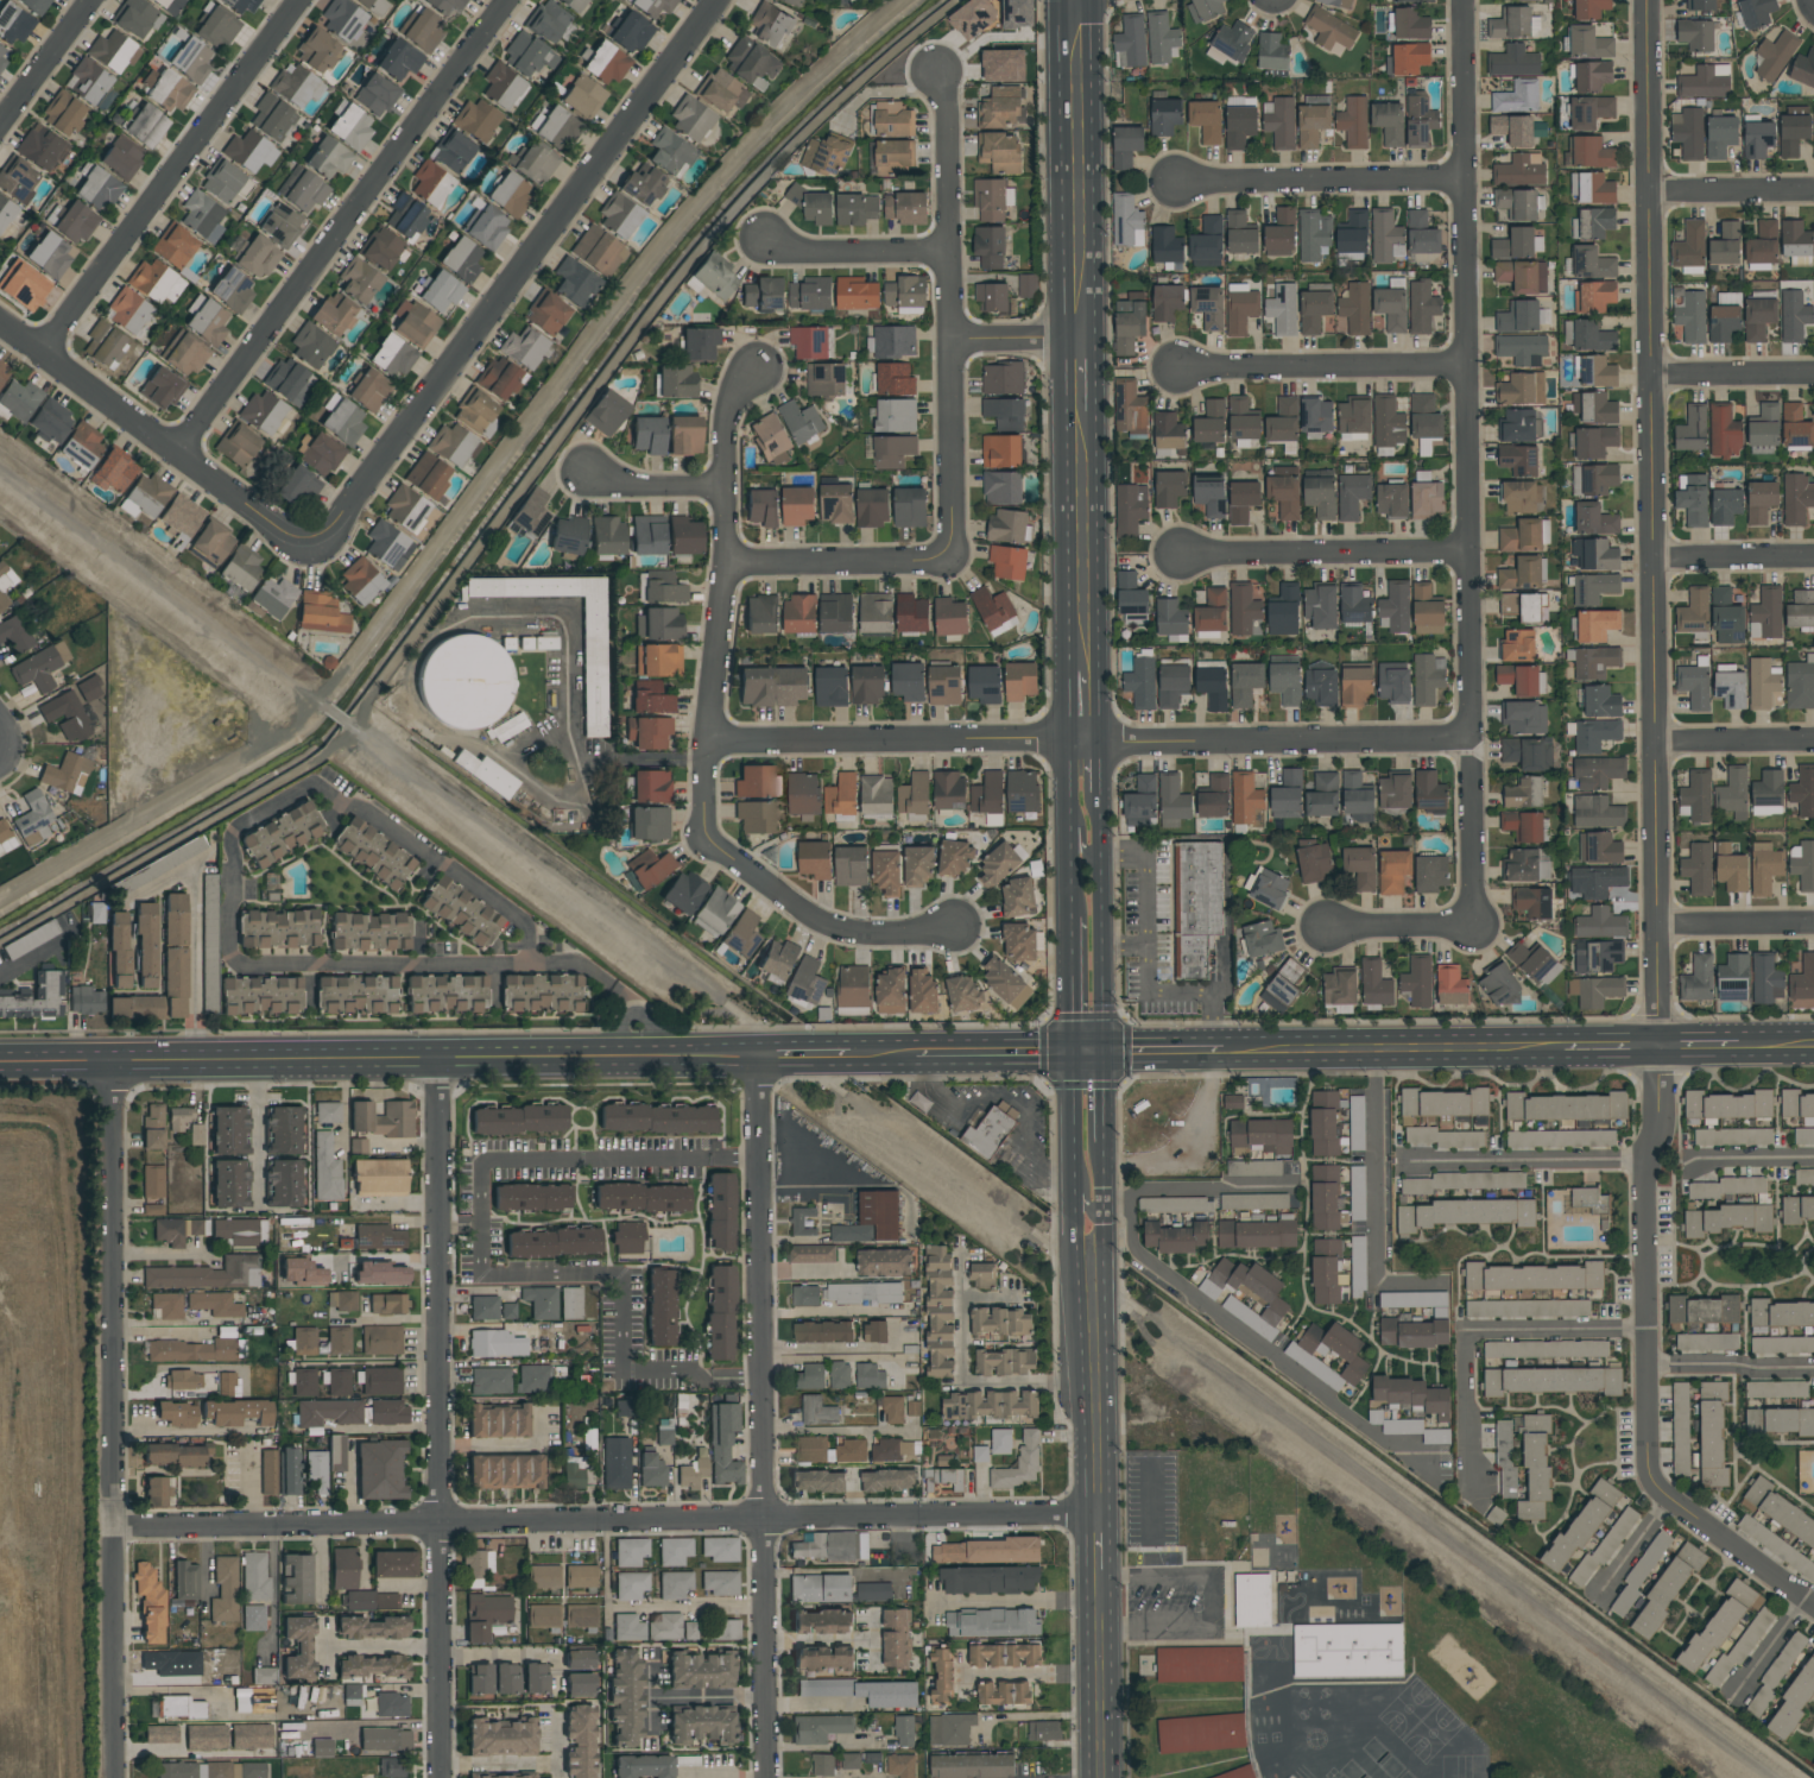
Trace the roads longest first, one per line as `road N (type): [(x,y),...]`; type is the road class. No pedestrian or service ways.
road 1 (residential): [(1647,0),(1661,1080),(1650,1161),(1648,1461),(1651,1483),(1668,1499),(1813,1607)]
road 2 (residential): [(1460,0),(1473,890),(1465,921),(1439,931),(1328,928)]
road 3 (residential): [(110,1527),(1110,1514)]
road 4 (residential): [(636,1014),(631,1001),(586,969),(531,970),(251,973),(227,942),(230,846),(239,826),(321,789),(526,926),(531,970)]
road 5 (residential): [(708,740),(1471,737)]
road 6 (secondary): [(0,1062),(751,1058)]
road 7 (secondary): [(1055,0),(1068,742)]
road 8 (residential): [(718,0),(347,523),(316,546),(285,543),(266,523)]
road 9 (residential): [(751,1058),(766,1777)]
road 10 (residential): [(432,1060),(441,1777)]
road 11 (residential): [(108,1063),(112,1777)]
road 12 (secondary): [(1073,1208),(1088,1777)]
road 13 (residential): [(506,0),(177,450)]
road 14 (residential): [(925,562),(947,547),(955,521),(947,105),(935,74)]
road 15 (secondary): [(1110,1514),(1102,1047)]
road 16 (residential): [(1133,1191),(1133,1254),(1433,1476)]
road 17 (residential): [(298,0),(46,351)]
road 18 (secondary): [(1100,742),(1092,341)]
road 19 (secondary): [(1222,1051),(1565,1051)]
road 20 (secondary): [(1092,341),(1091,0)]
road 21 (residential): [(0,318),(266,523)]
road 22 (secondary): [(1102,1047),(1100,742)]
road 23 (residential): [(702,820),(714,850),(828,926),(884,934),(954,923)]
road 24 (residential): [(1174,371),(1465,362)]
road 25 (residential): [(1180,554),(1467,550)]
road 26 (residential): [(1178,185),(1462,179)]
road 27 (secondary): [(1113,1777),(1110,1514)]
road 28 (residential): [(722,566),(702,820)]
road 29 (residential): [(1411,1165),(1650,1161)]
road 30 (residential): [(1379,1054),(1378,1286)]
road 31 (residential): [(758,368),(731,408),(722,566)]
road 32 (residential): [(925,562),(722,566)]
road 33 (residential): [(949,257),(816,254),(765,237)]
road 34 (residential): [(1469,1334),(1645,1331)]
road 35 (residential): [(1648,1368),(1813,1371)]
road 36 (residential): [(1650,193),(1813,193)]
road 37 (residential): [(1652,379),(1813,377)]
road 38 (residential): [(94,0),(0,130)]
road 39 (residential): [(1654,561),(1813,560)]
road 40 (secondary): [(914,1053),(1072,1048)]
road 41 (residential): [(1657,927),(1813,925)]
road 42 (residential): [(1657,744),(1813,742)]
road 43 (residential): [(1133,1191),(1289,1189)]
road 44 (residential): [(1469,1334),(1472,1486)]
road 45 (residential): [(588,474),(622,486),(725,488)]
road 46 (residential): [(953,343),(1092,341)]
road 47 (secondary): [(1069,916),(1072,1048)]
road 48 (secondary): [(1072,1048),(1072,1171)]
road 49 (secondary): [(1102,1047),(1222,1051)]

